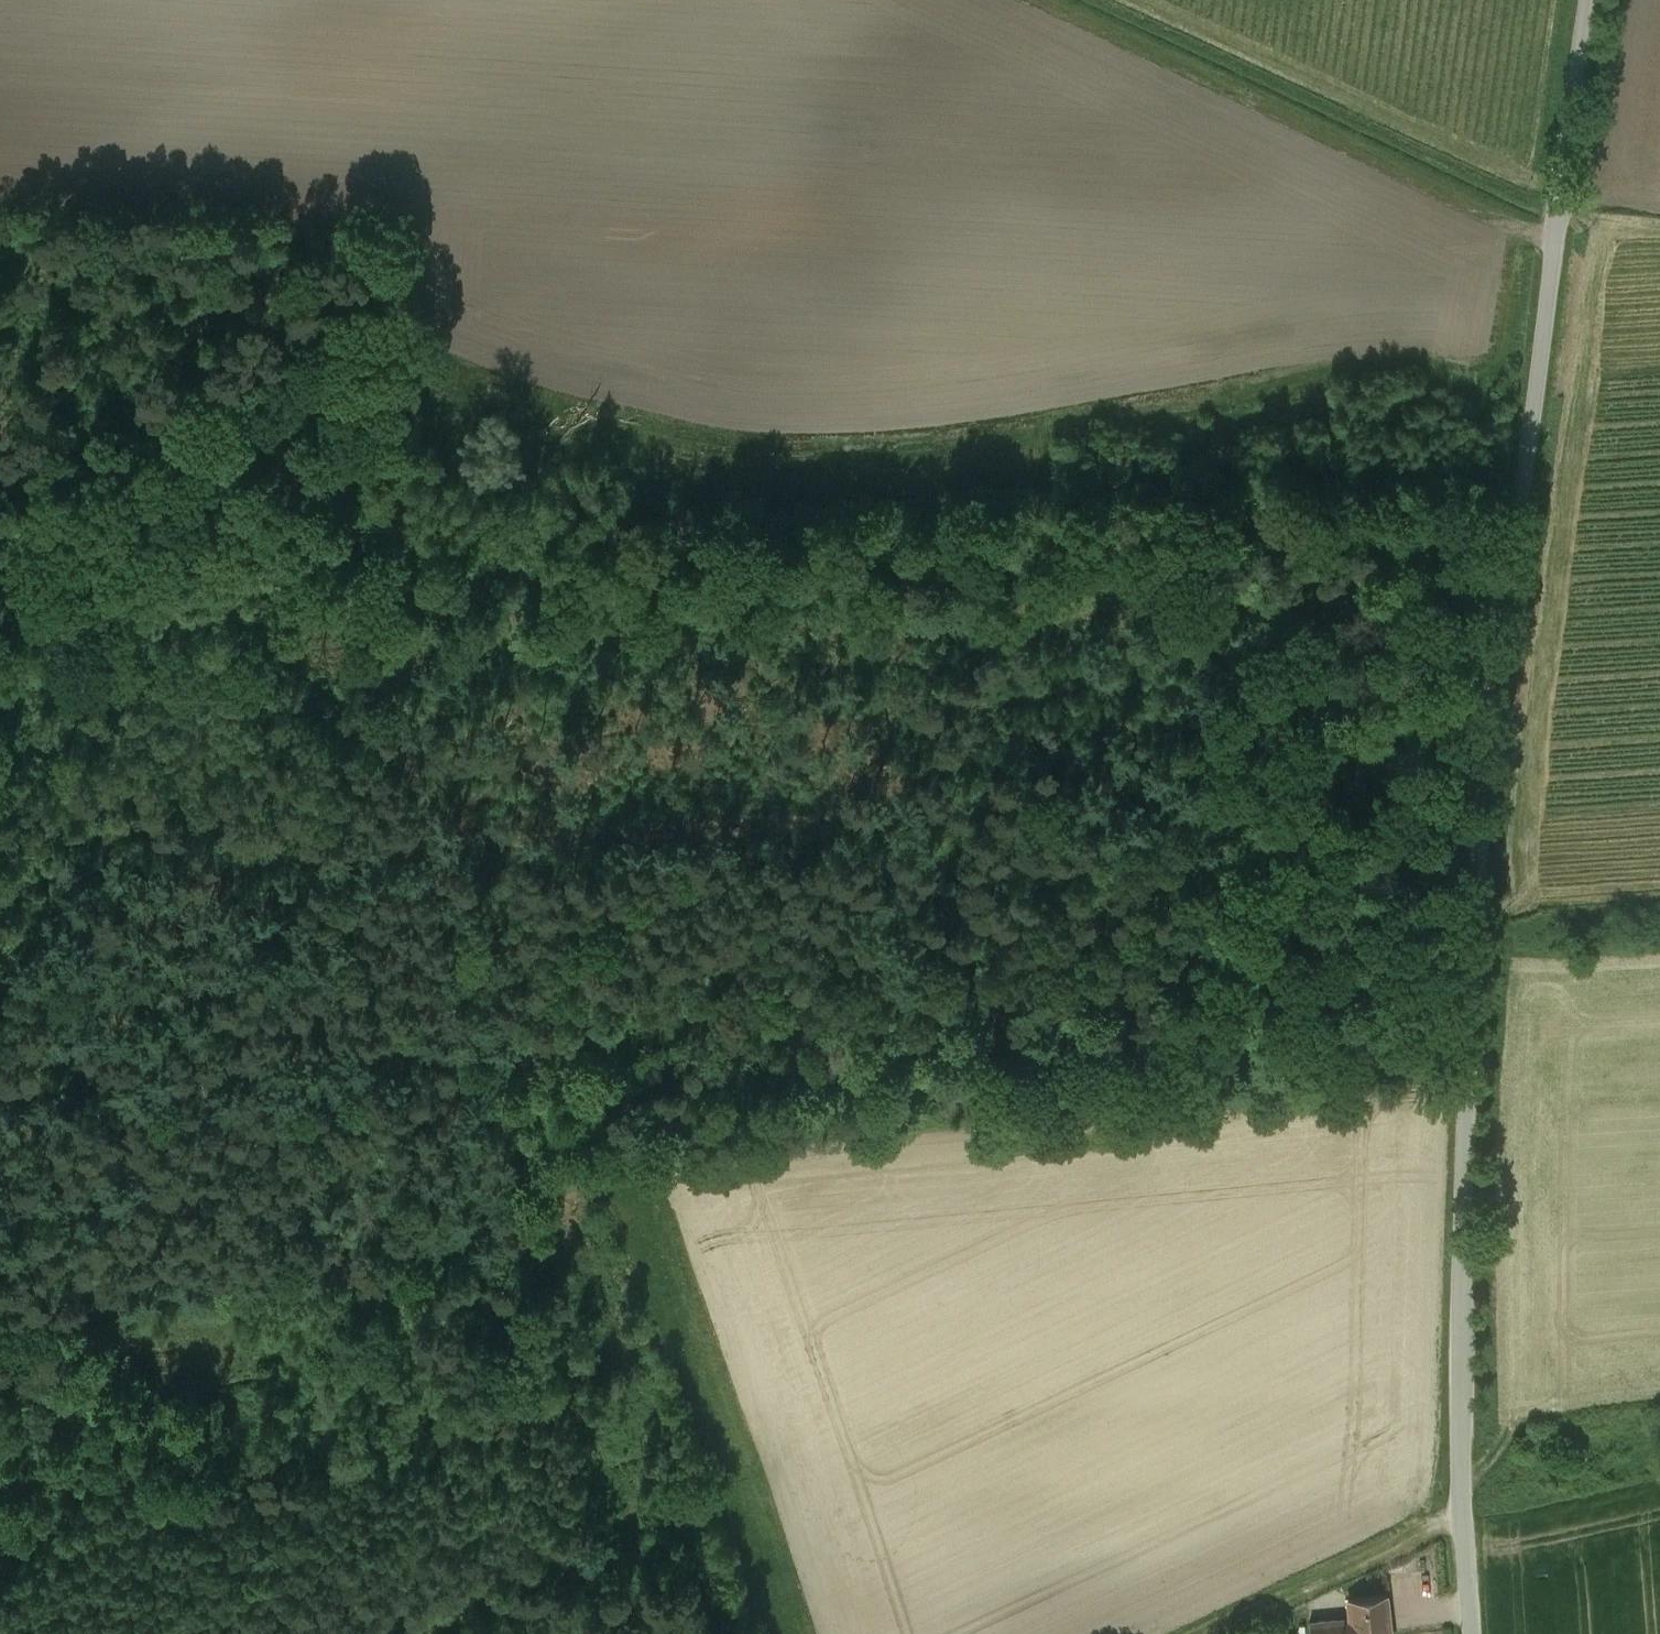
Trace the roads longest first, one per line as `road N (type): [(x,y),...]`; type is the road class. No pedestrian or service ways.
road 1 (unclassified): [(1476,1633),(1466,1453),(1468,1134),(1481,887),(1588,0)]
road 2 (track): [(1163,1633),(1403,1527),(1469,1506)]

